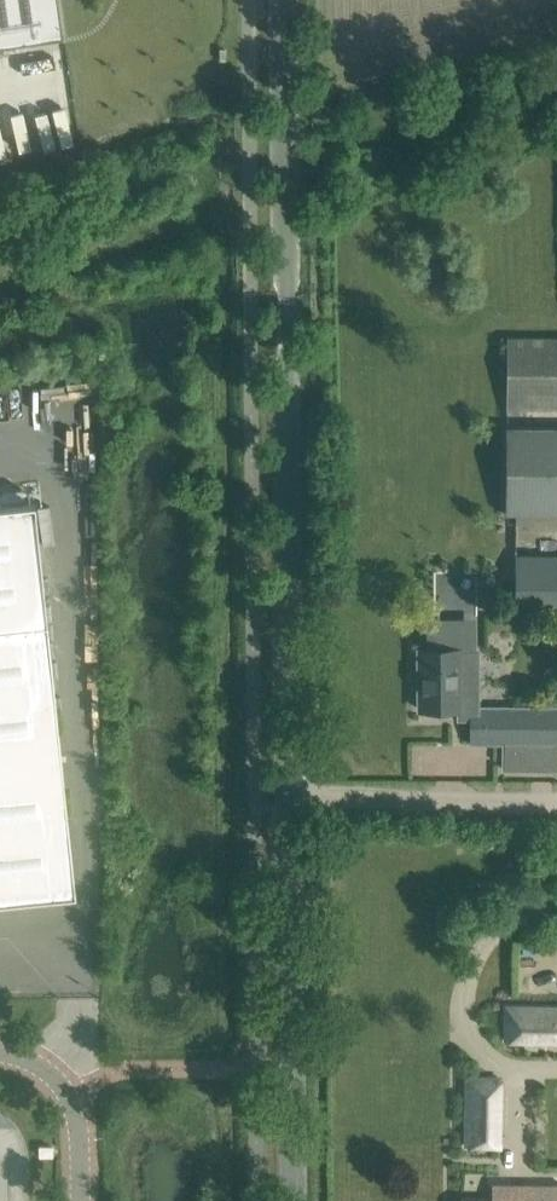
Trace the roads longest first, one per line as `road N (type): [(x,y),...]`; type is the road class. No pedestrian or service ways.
road 1 (tertiary): [(294,1200),(286,0)]
road 2 (track): [(290,806),(556,802)]
road 3 (unclassified): [(80,1200),(70,1099),(43,1067),(0,1053)]

